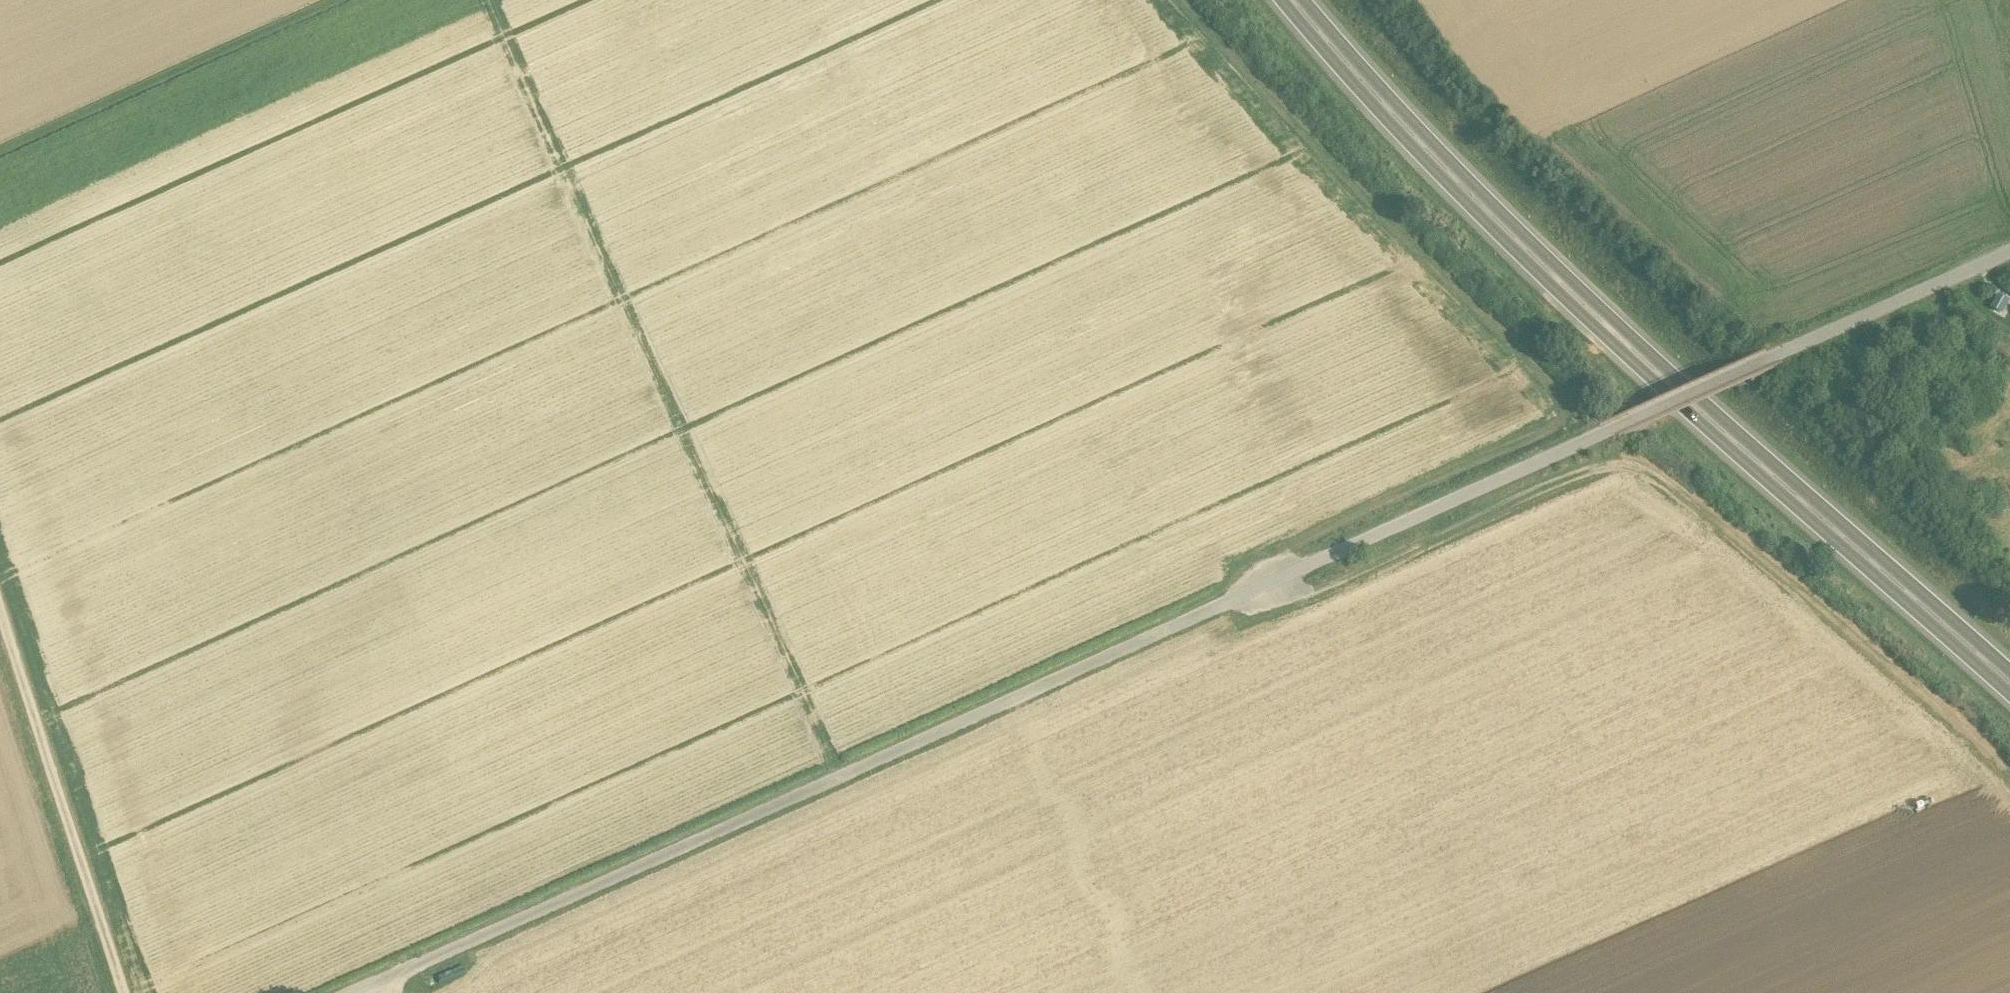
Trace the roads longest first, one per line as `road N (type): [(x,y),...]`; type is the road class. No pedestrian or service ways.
road 1 (unclassified): [(2009,256),(361,992)]
road 2 (track): [(2009,768),(1712,516),(1641,468),(1586,474),(1336,585),(1311,594),(1301,589),(1288,565),(1300,549),(1545,428),(1562,400),(1281,104),(1195,0)]
road 3 (primary): [(2009,680),(1504,221),(1302,0)]
road 4 (track): [(123,992),(0,607)]

